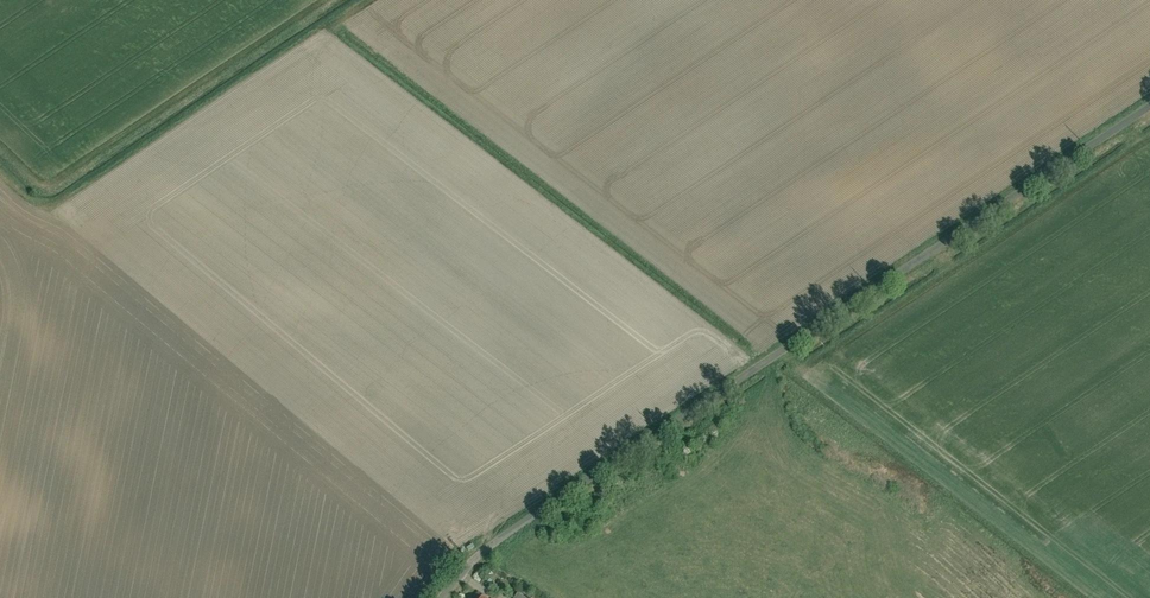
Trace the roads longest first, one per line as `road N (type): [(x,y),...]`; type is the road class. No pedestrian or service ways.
road 1 (residential): [(432,597),(449,570),(1149,107)]

